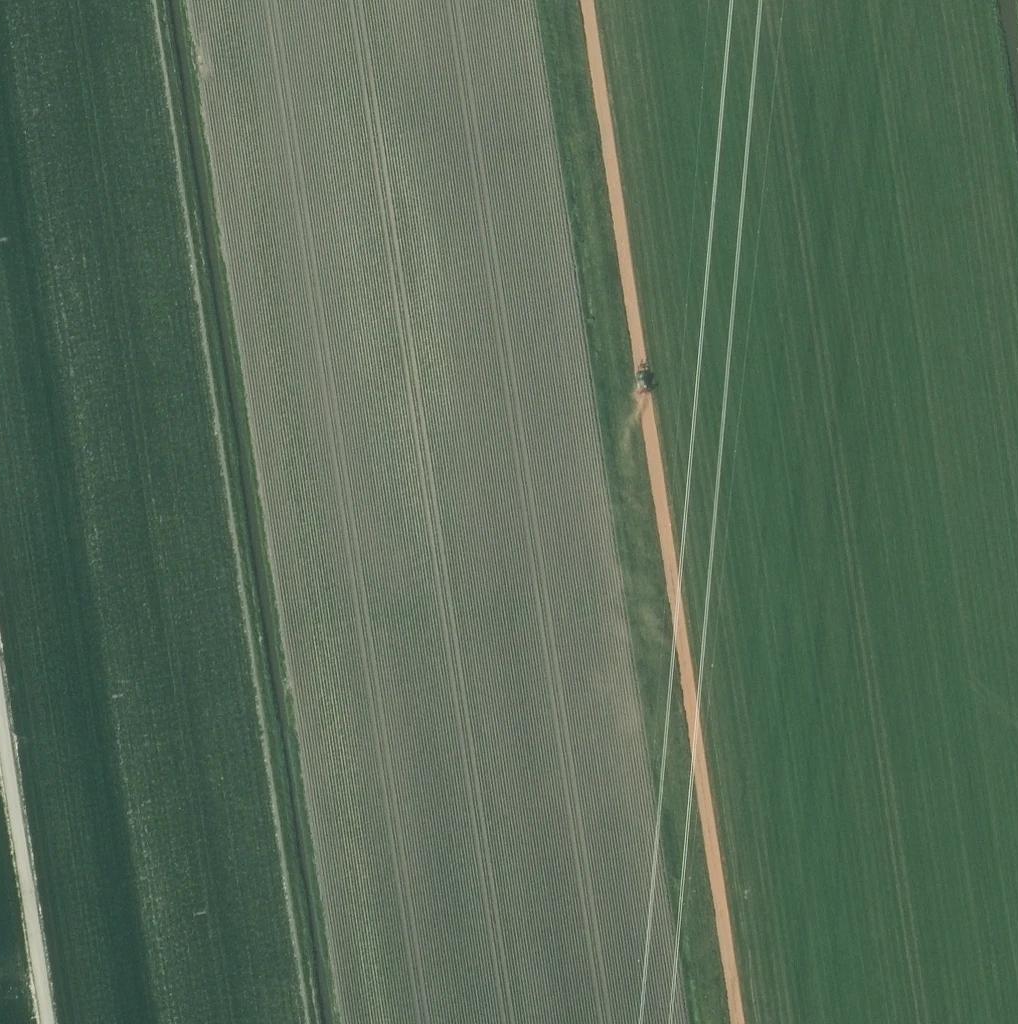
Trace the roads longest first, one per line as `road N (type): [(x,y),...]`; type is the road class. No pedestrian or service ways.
road 1 (track): [(739,1023),(585,0)]
road 2 (track): [(43,1023),(0,725)]

